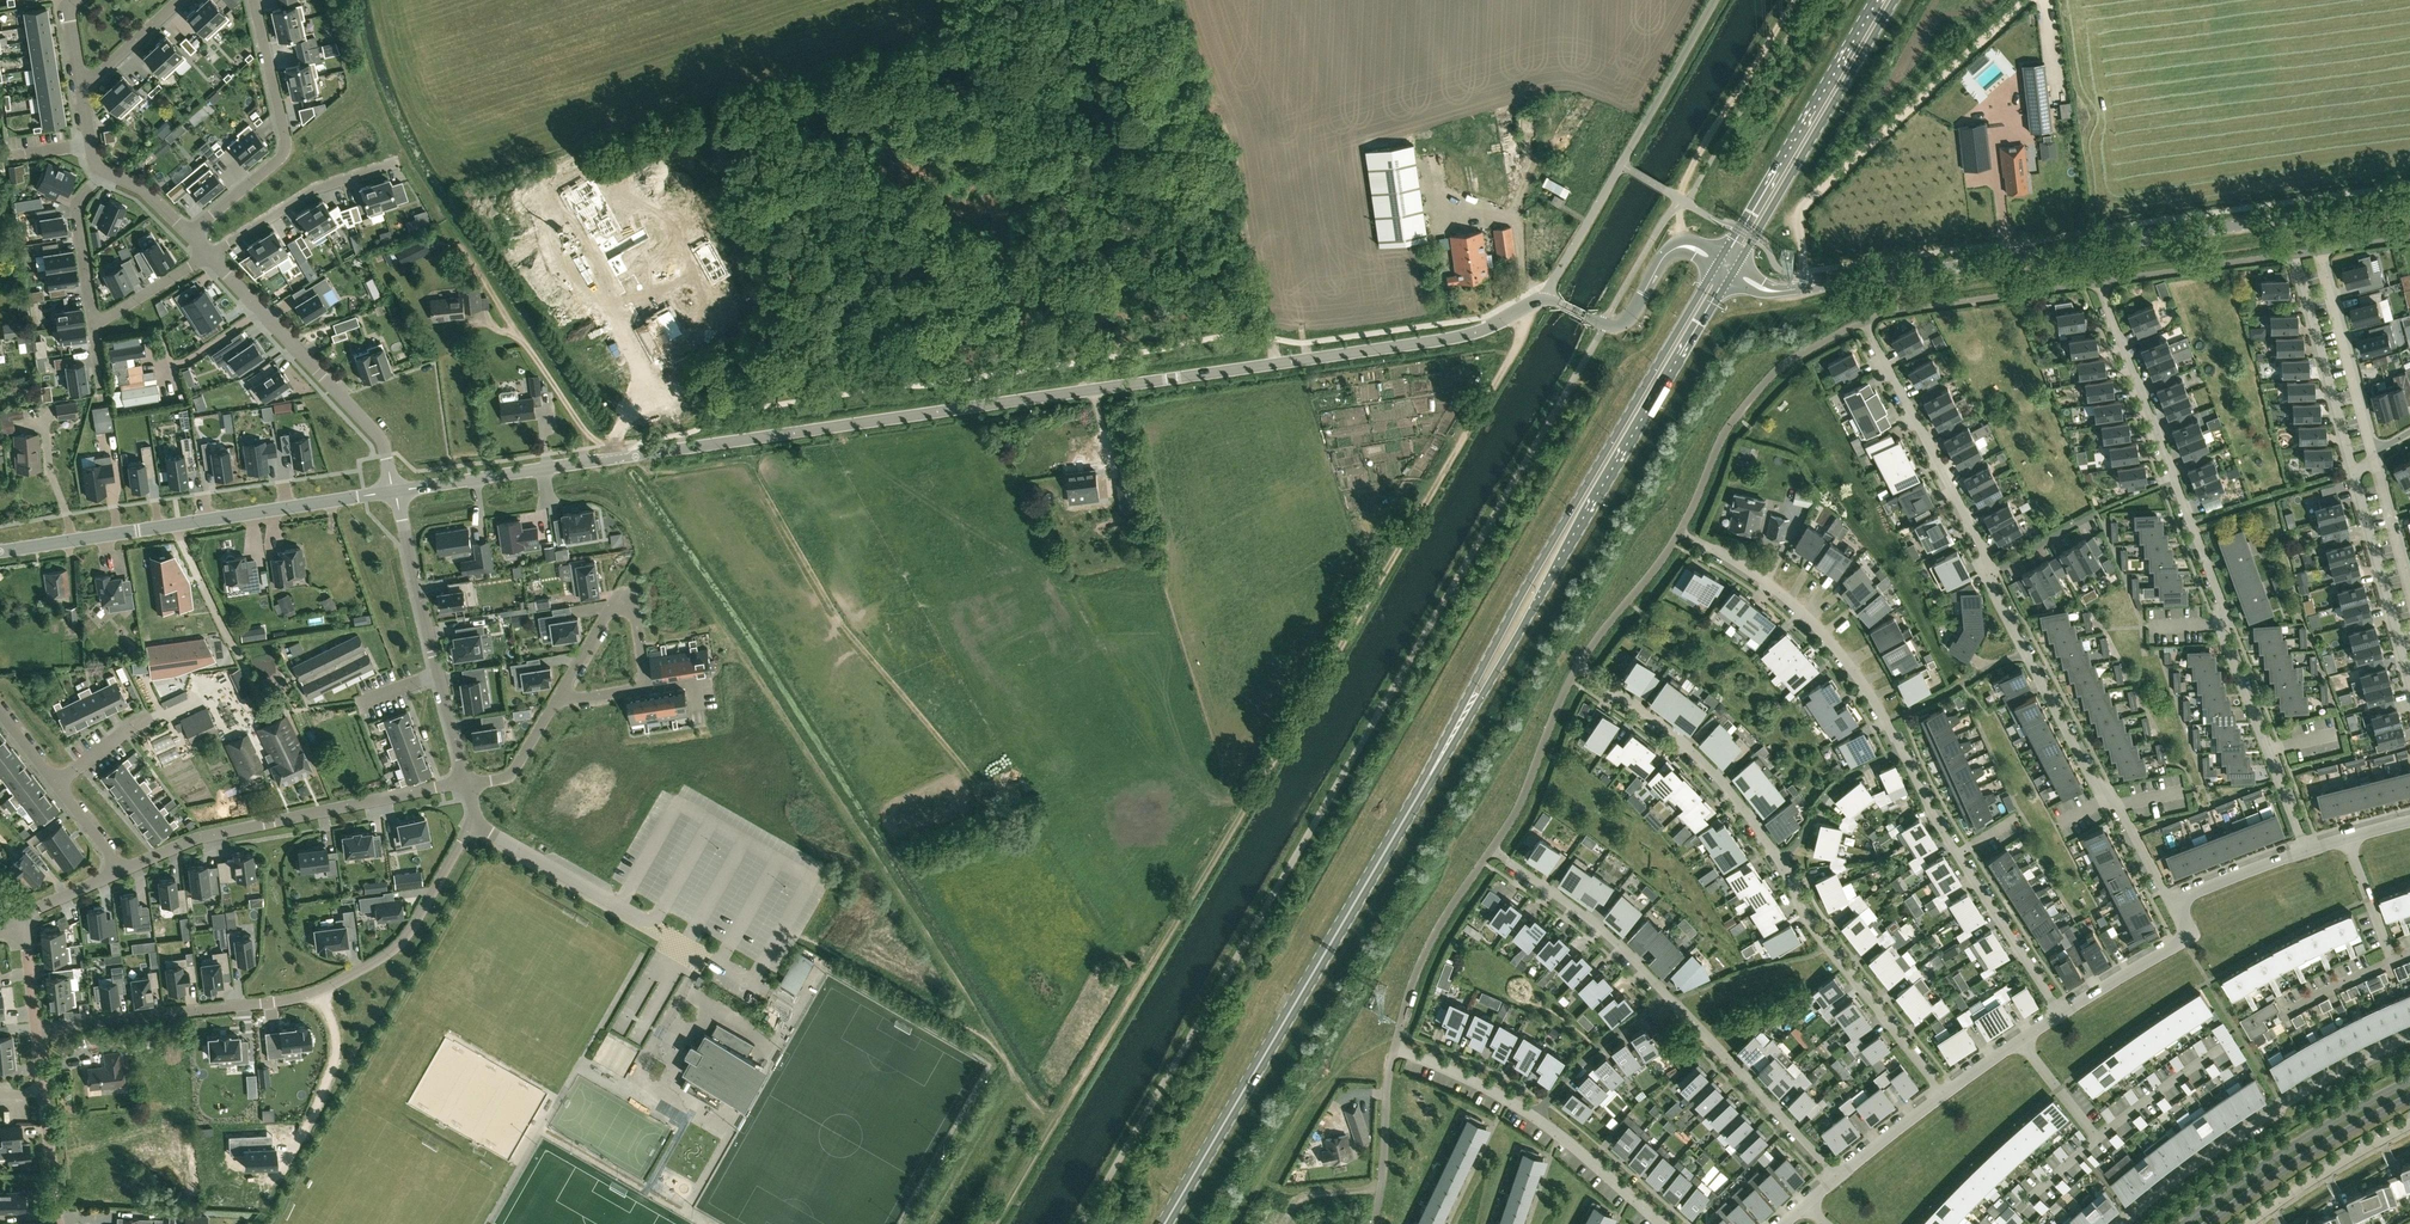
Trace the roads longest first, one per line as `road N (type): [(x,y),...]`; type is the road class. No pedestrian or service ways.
road 1 (tertiary): [(396,492),(1460,335),(1544,299)]
road 2 (tertiary): [(1733,270),(1782,290),(2409,202)]
road 3 (residential): [(2100,282),(2225,609),(2222,638),(2307,851)]
road 4 (primary): [(1722,263),(1506,623),(1433,775)]
road 5 (primary): [(1433,775),(1733,270)]
road 6 (residential): [(474,821),(400,942),(320,990),(36,1029)]
road 7 (primary): [(1433,775),(1166,1223)]
road 8 (tertiary): [(0,552),(396,492)]
road 9 (residential): [(1986,577),(2102,800),(2116,799),(2171,902)]
road 10 (track): [(1806,271),(1800,210),(2027,0)]
road 11 (residential): [(465,780),(199,837),(121,870)]
road 12 (residential): [(2409,1036),(2283,1103),(2120,1223)]
road 13 (unclassified): [(1544,299),(1714,0)]
road 14 (residential): [(1535,1118),(1394,1050),(1375,1219)]
road 15 (residential): [(1902,750),(1865,685),(1799,607),(1680,531)]
road 16 (primary): [(1733,270),(1894,0)]
road 17 (residential): [(209,256),(366,420),(384,445),(396,492)]
road 18 (residential): [(2057,1012),(1931,811),(1902,750)]
road 19 (primary): [(1875,0),(1722,263)]
road 20 (residential): [(1865,319),(1991,560),(1986,577)]
road 21 (residential): [(1943,1095),(1813,929),(1780,861)]
road 22 (residential): [(254,0),(289,152),(189,232)]
road 23 (residential): [(1780,861),(1718,776),(1654,718),(1579,667)]
road 24 (tertiary): [(2409,1080),(2279,1155),(2183,1223)]
road 25 (residential): [(1836,1172),(1666,996)]
road 26 (tertiary): [(2208,1223),(2310,1153),(2409,1098)]
road 27 (track): [(1791,0),(1682,185),(1679,205)]
road 28 (residential): [(1666,996),(1629,949),(1491,849)]
road 29 (residential): [(2295,254),(2354,472)]
road 30 (residential): [(646,688),(636,610),(627,595),(617,598),(556,699)]
road 31 (residential): [(2354,472),(2409,683)]
road 32 (residential): [(209,256),(318,188),(396,162)]
road 33 (residential): [(2370,451),(2321,250)]
road 34 (residential): [(2247,1223),(2409,1124)]
road 35 (residential): [(438,675),(396,492)]
road 36 (residential): [(2171,902),(2186,933),(2057,1012)]
road 37 (residential): [(1535,1118),(1595,1048),(1666,996)]
road 38 (tertiary): [(1589,317),(1612,325),(1631,318),(1672,250),(1689,247),(1722,263)]
road 39 (residential): [(1780,861),(1845,777),(1902,750)]
road 40 (residential): [(1663,1223),(1535,1118)]
road 41 (residential): [(103,171),(75,210),(92,325)]
road 42 (residential): [(53,781),(180,705)]
road 43 (residential): [(2307,851),(2171,902)]
road 44 (residential): [(2097,1135),(2215,1052)]
road 45 (residential): [(60,1223),(43,1085)]
road 46 (residential): [(2409,597),(2374,464)]
road 47 (residential): [(92,325),(209,256)]
road 48 (residential): [(556,699),(506,779),(467,787)]
road 49 (residential): [(1943,1095),(1836,1172)]
road 50 (residential): [(82,88),(179,0)]
road 51 (residential): [(2348,838),(2391,958)]
road 52 (residential): [(1986,577),(2096,513)]
road 53 (residential): [(2022,1037),(2097,1135)]

